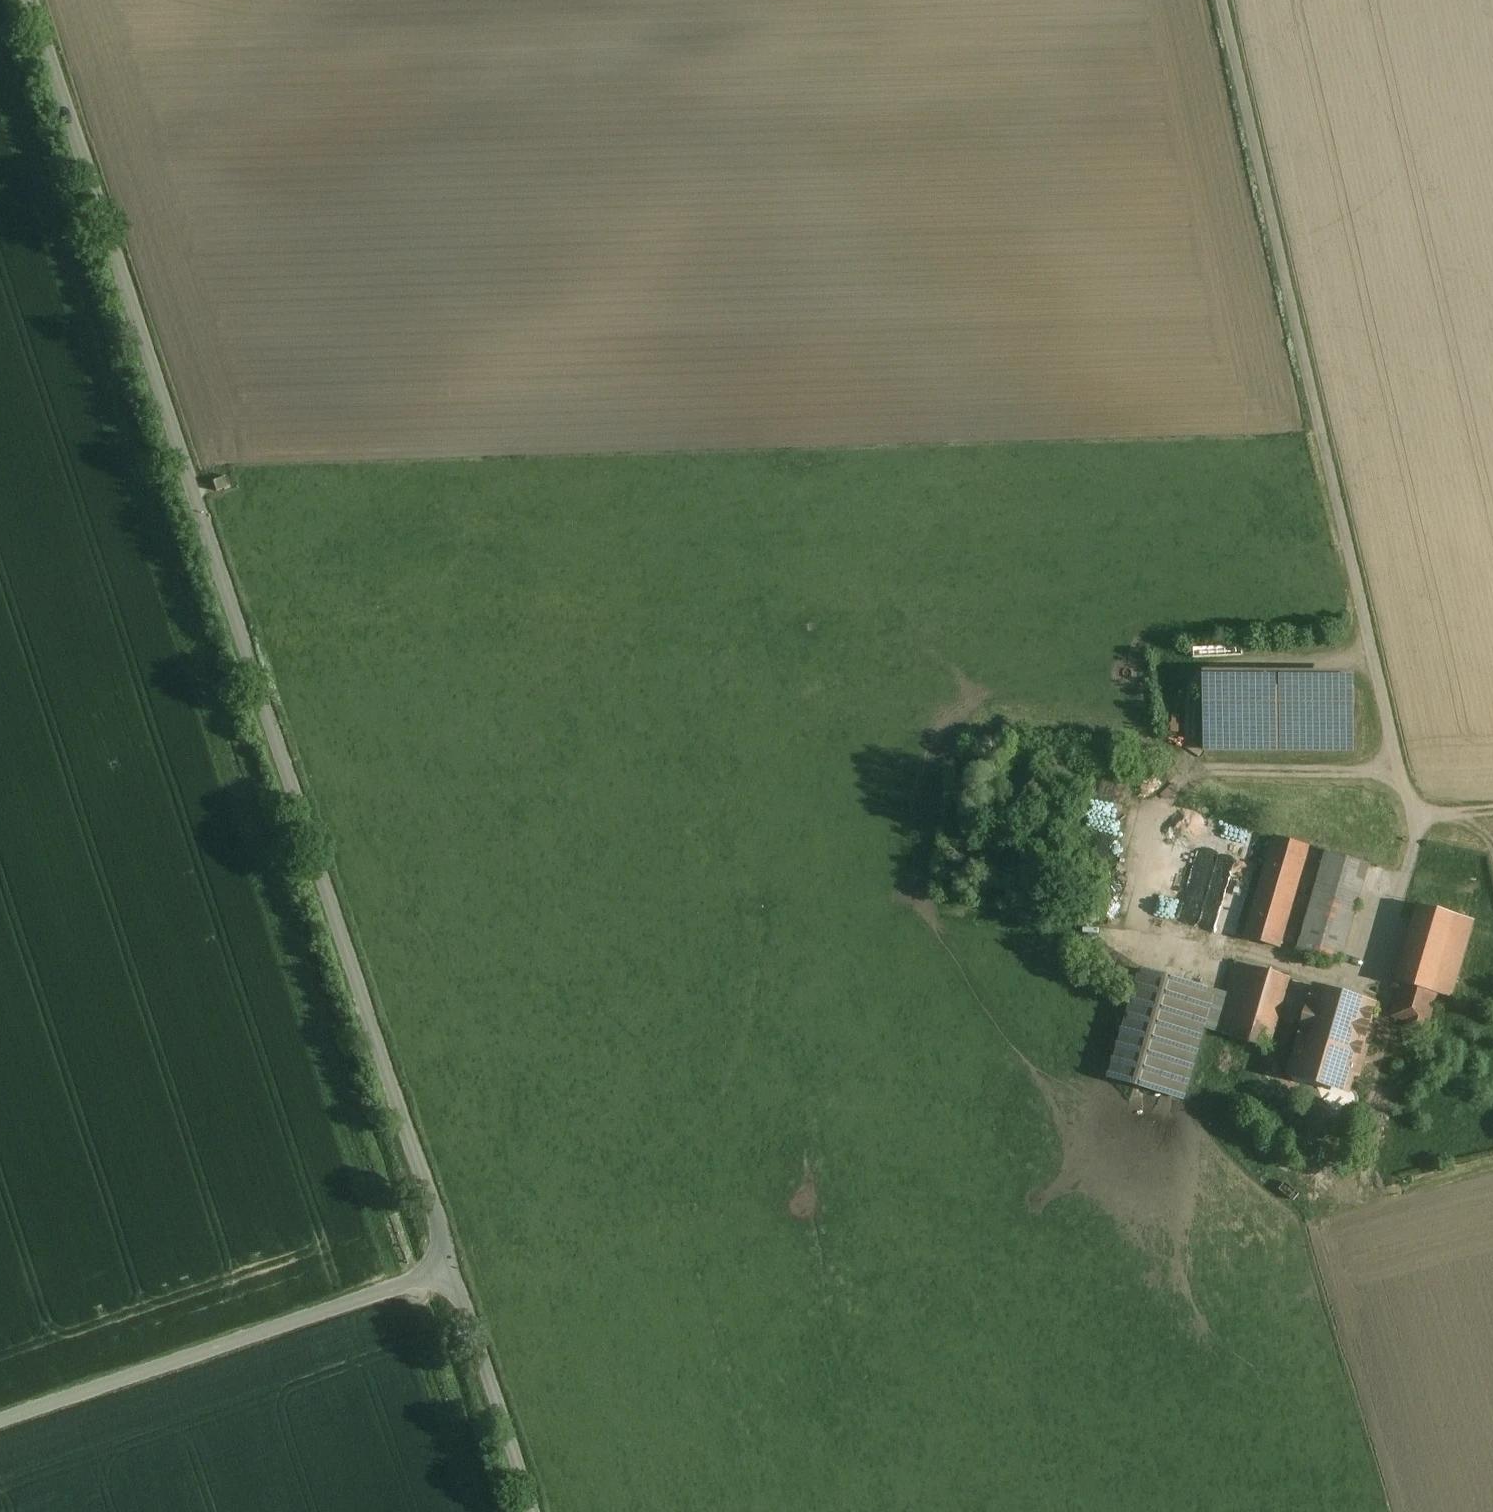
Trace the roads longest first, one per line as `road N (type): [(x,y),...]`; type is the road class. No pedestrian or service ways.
road 1 (unclassified): [(534,1511),(32,0)]
road 2 (track): [(1249,956),(1124,942),(1109,927),(1142,799),(1191,770),(1374,772),(1396,765)]

